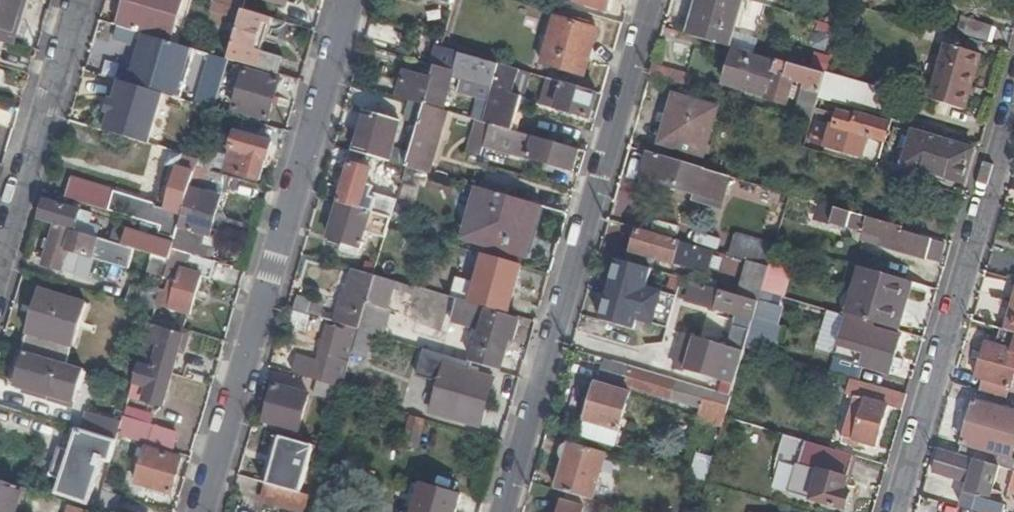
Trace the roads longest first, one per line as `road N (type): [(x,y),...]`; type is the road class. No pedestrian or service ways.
road 1 (residential): [(498,511),(647,0)]
road 2 (residential): [(202,511),(349,0)]
road 3 (residential): [(893,511),(1013,85)]
road 4 (unclassified): [(0,240),(73,0)]

